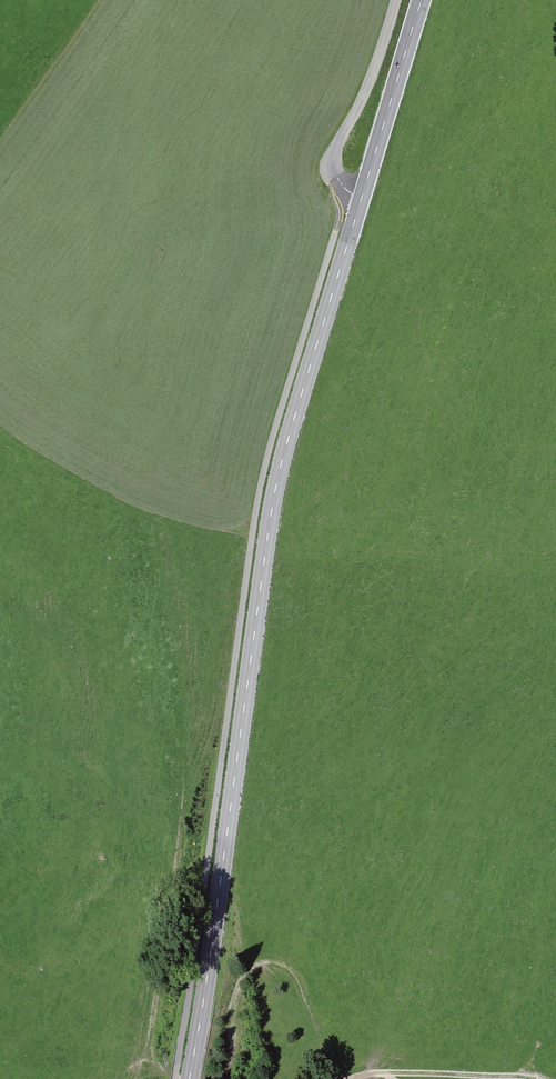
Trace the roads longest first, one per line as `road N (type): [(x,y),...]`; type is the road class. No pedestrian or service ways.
road 1 (secondary): [(364,193),(278,487),(190,1078)]
road 2 (track): [(339,1078),(299,981),(271,962),(243,979),(237,1053),(230,1070),(211,1078)]
road 3 (unclassified): [(396,0),(331,163),(337,181),(364,193)]
road 4 (secondary): [(423,0),(364,193)]
road 5 (track): [(528,1078),(357,1078)]

